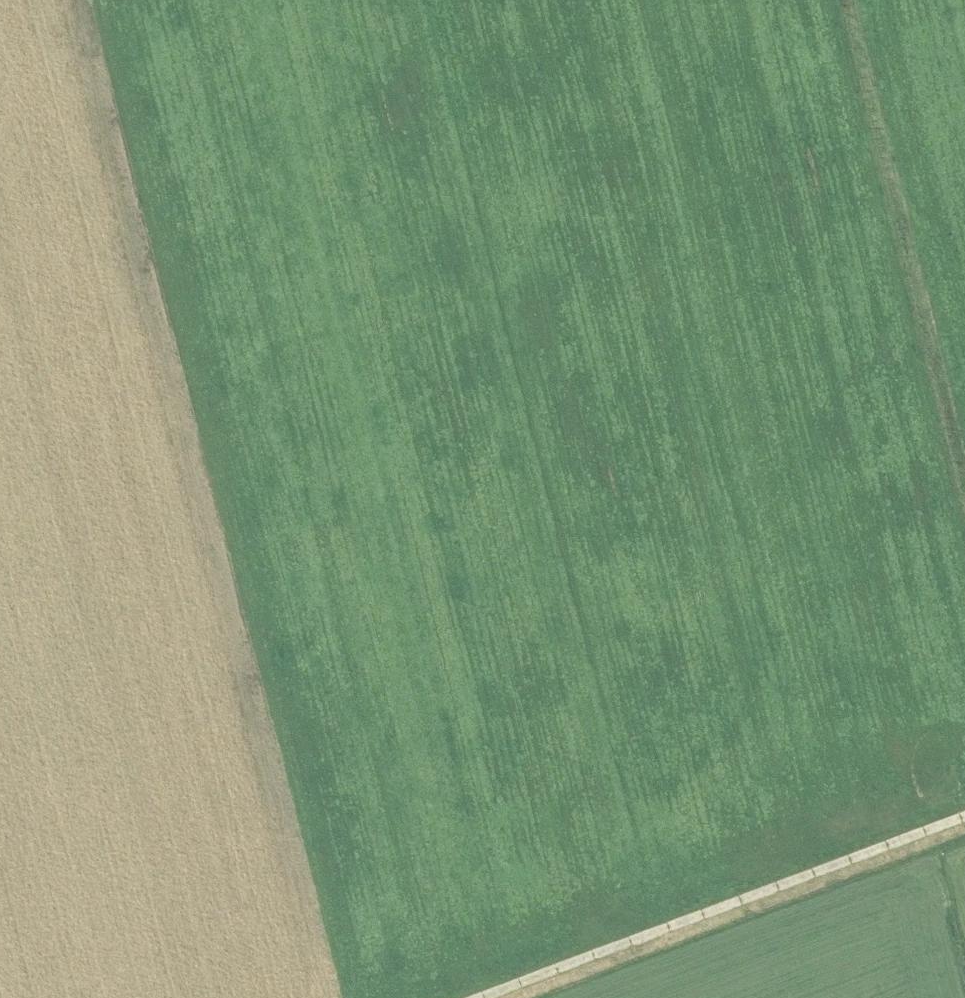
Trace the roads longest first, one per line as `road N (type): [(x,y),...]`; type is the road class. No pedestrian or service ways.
road 1 (track): [(964,814),(467,997)]

